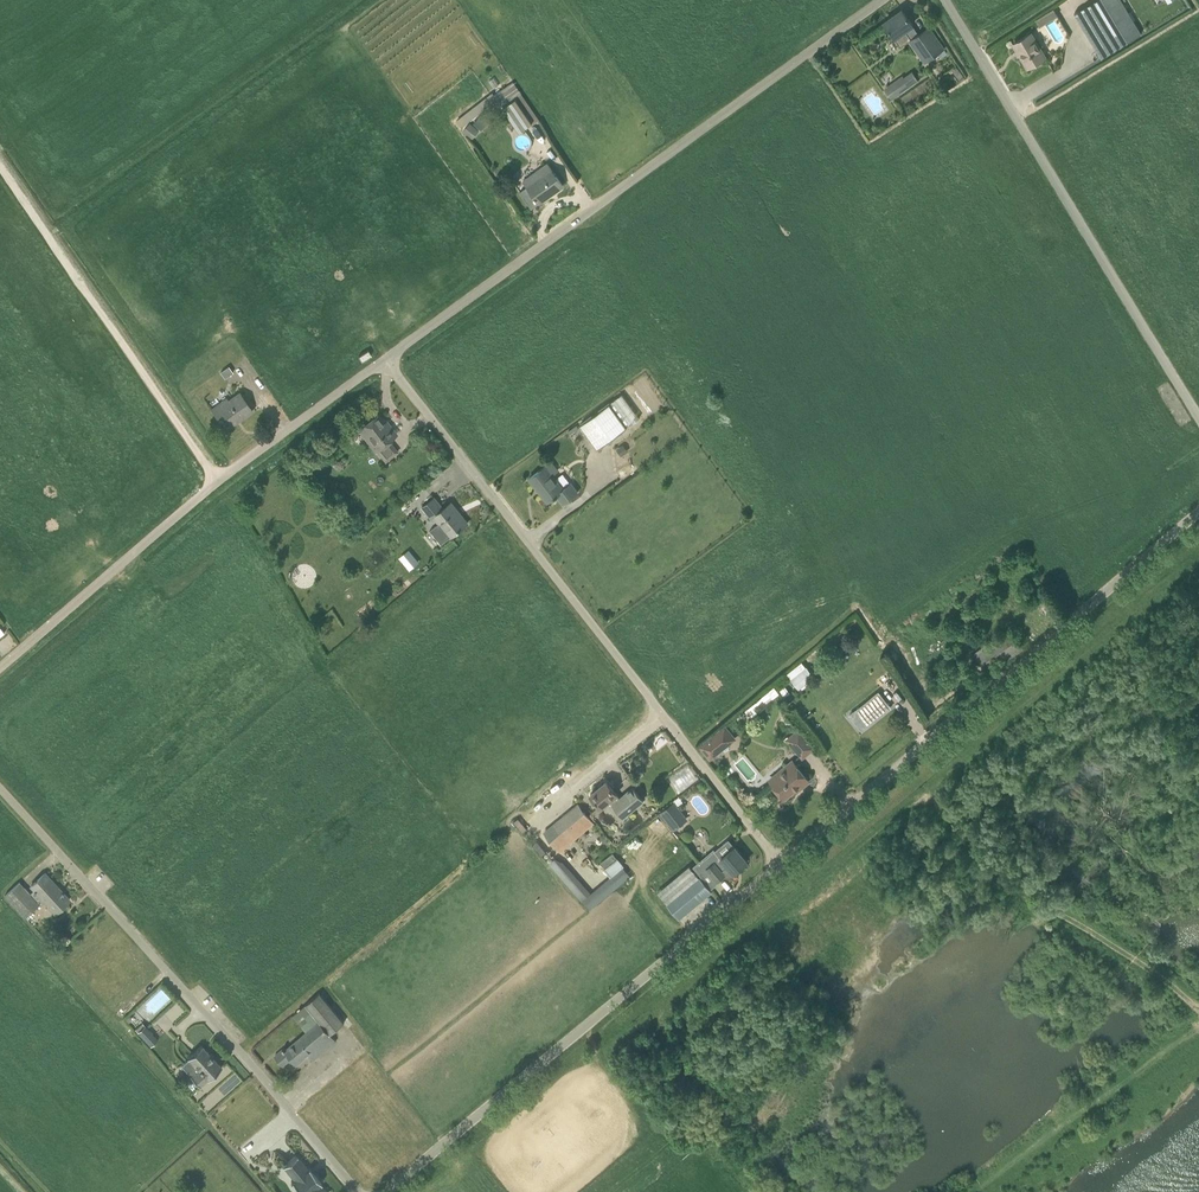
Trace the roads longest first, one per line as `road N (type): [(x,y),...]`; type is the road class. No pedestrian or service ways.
road 1 (unclassified): [(780,864),(384,360)]
road 2 (unclassified): [(384,360),(883,0)]
road 3 (unclassified): [(780,864),(1198,513)]
road 4 (unclassified): [(358,1191),(0,786)]
road 5 (unclassified): [(386,1191),(780,864)]
road 6 (unclassified): [(0,668),(218,481),(384,360)]
road 7 (unclassified): [(1198,418),(945,0)]
road 8 (track): [(218,481),(0,159)]
road 9 (track): [(587,1026),(597,1054),(689,1165)]

